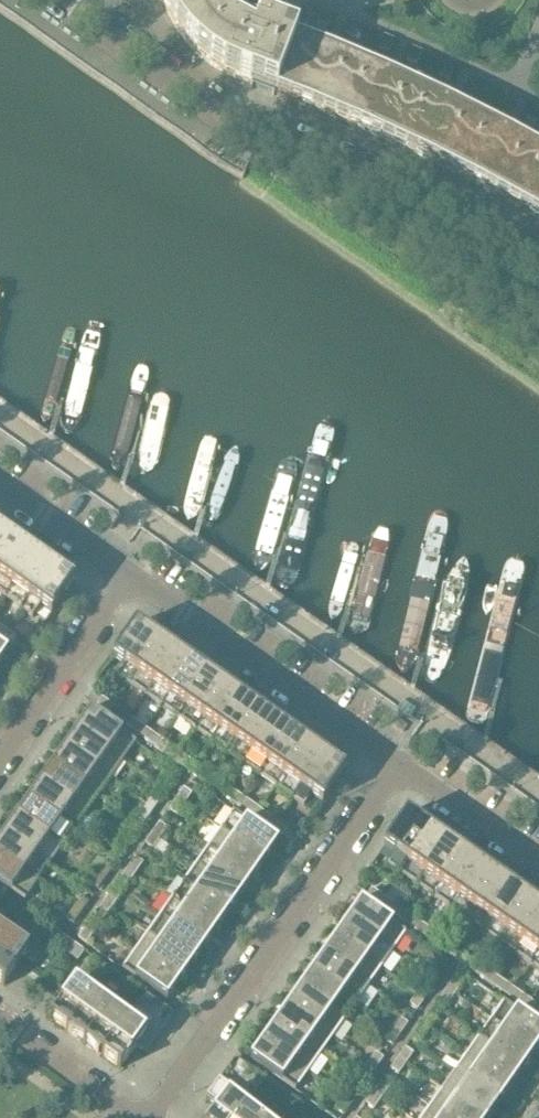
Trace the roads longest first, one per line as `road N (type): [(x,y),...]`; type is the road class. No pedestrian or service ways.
road 1 (residential): [(538,264),(409,194),(218,107),(62,0)]
road 2 (residential): [(150,1117),(400,766)]
road 3 (residential): [(400,766),(128,577)]
road 4 (residential): [(0,758),(128,577)]
road 5 (residential): [(538,865),(400,766)]
road 6 (residential): [(130,1117),(0,1024)]
road 7 (residential): [(128,577),(0,487)]

